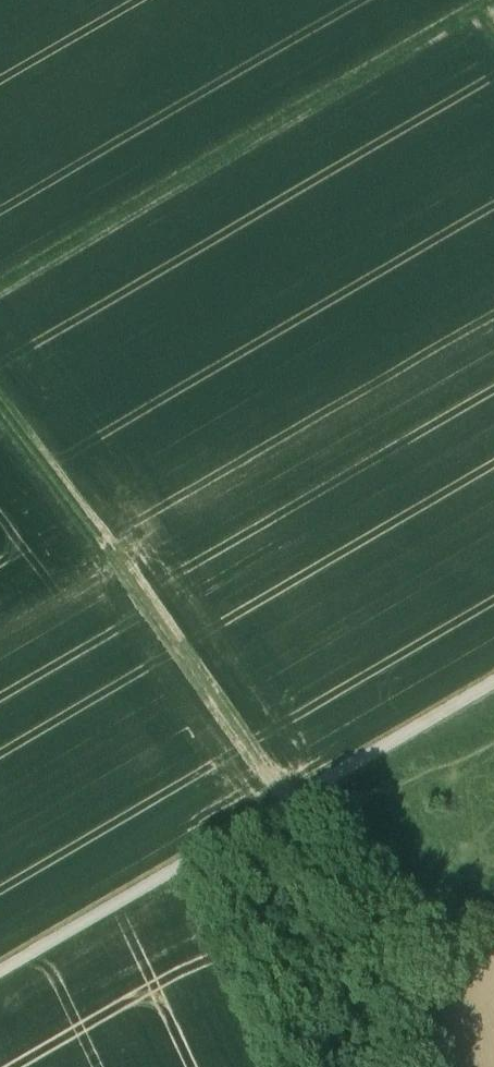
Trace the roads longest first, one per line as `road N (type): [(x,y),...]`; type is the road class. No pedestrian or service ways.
road 1 (track): [(0,286),(493,5)]
road 2 (track): [(290,802),(0,411)]
road 3 (track): [(290,802),(0,973)]
road 4 (track): [(290,802),(385,954),(427,1066)]
road 5 (track): [(290,802),(493,682)]

